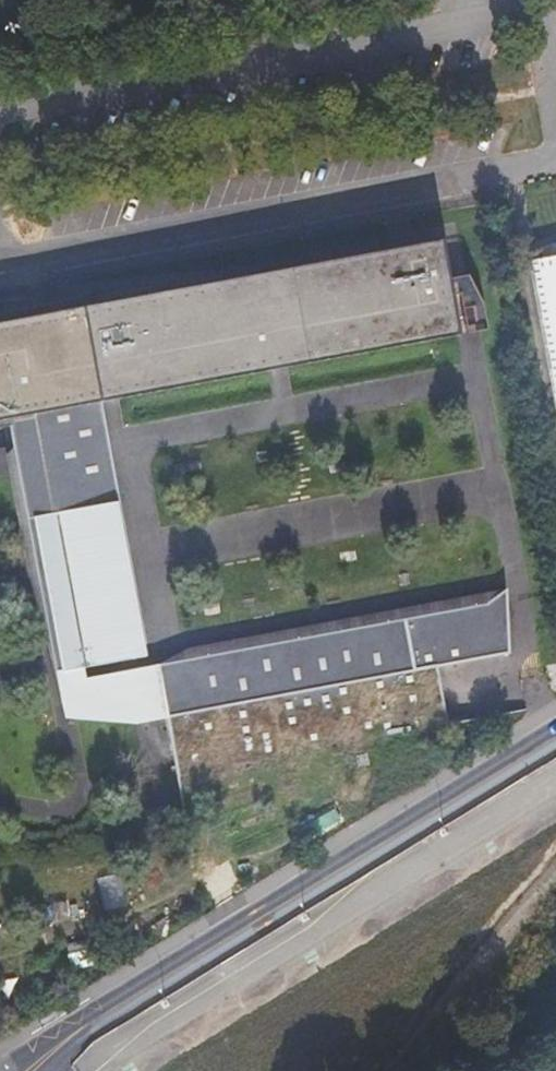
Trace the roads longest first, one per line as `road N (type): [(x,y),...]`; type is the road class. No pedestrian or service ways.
road 1 (tertiary): [(555,737),(67,1041)]

